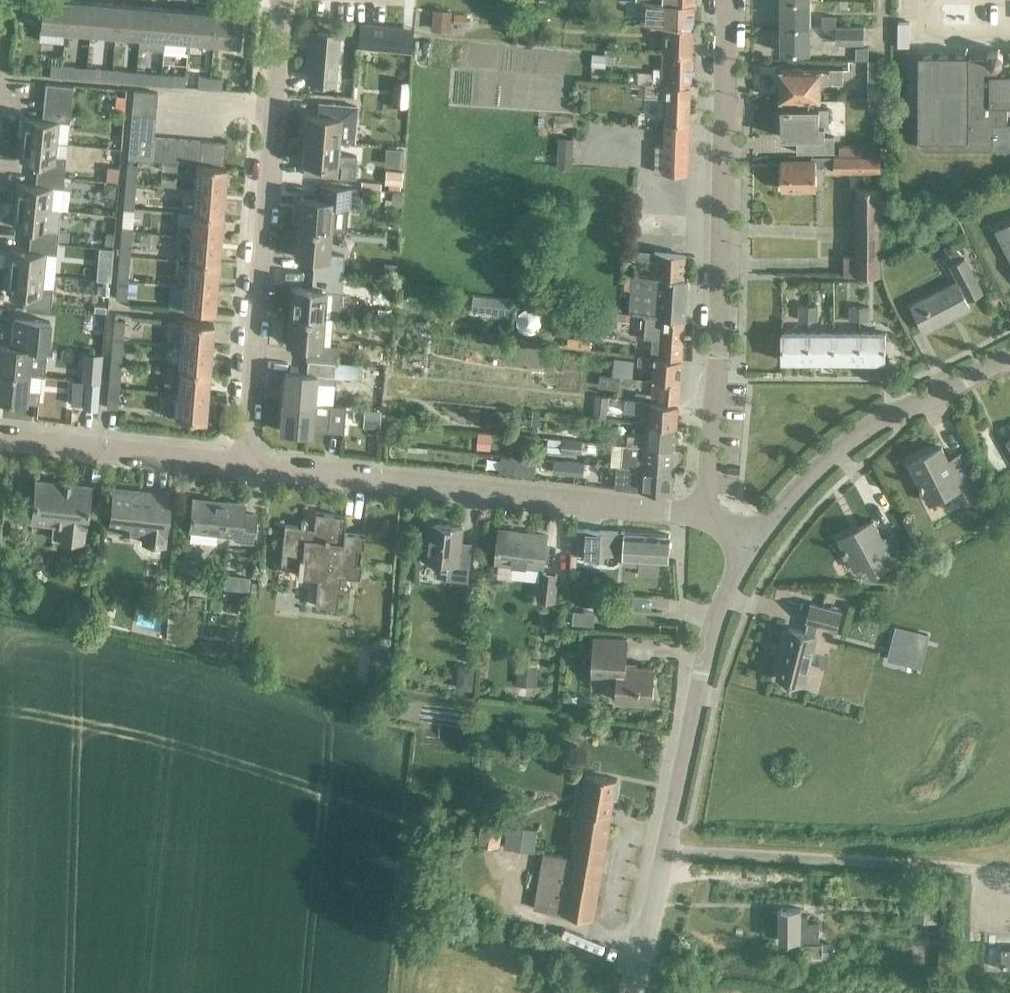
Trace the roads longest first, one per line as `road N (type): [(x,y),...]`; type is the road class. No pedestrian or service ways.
road 1 (residential): [(709,515),(726,0)]
road 2 (residential): [(709,515),(247,458)]
road 3 (residential): [(247,458),(283,0)]
road 4 (residential): [(635,992),(705,674),(748,558)]
road 5 (residential): [(748,558),(809,483),(868,433),(1009,355)]
road 6 (residential): [(247,458),(0,436)]

